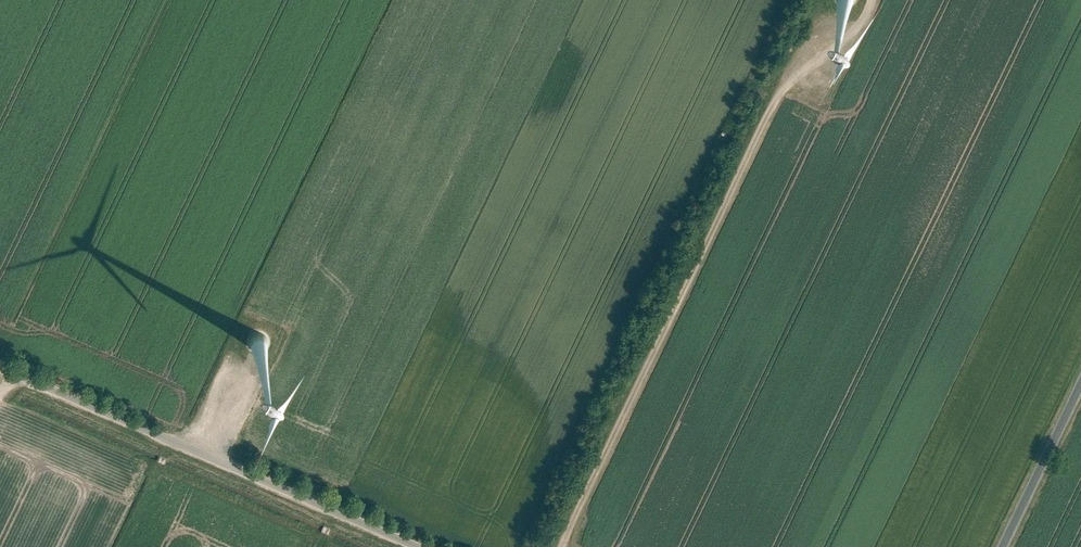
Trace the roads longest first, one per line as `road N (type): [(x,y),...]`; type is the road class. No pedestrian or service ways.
road 1 (track): [(564,546),(805,42),(849,35),(872,0)]
road 2 (unclassified): [(0,364),(427,546)]
road 3 (tertiary): [(1080,387),(1003,546)]

